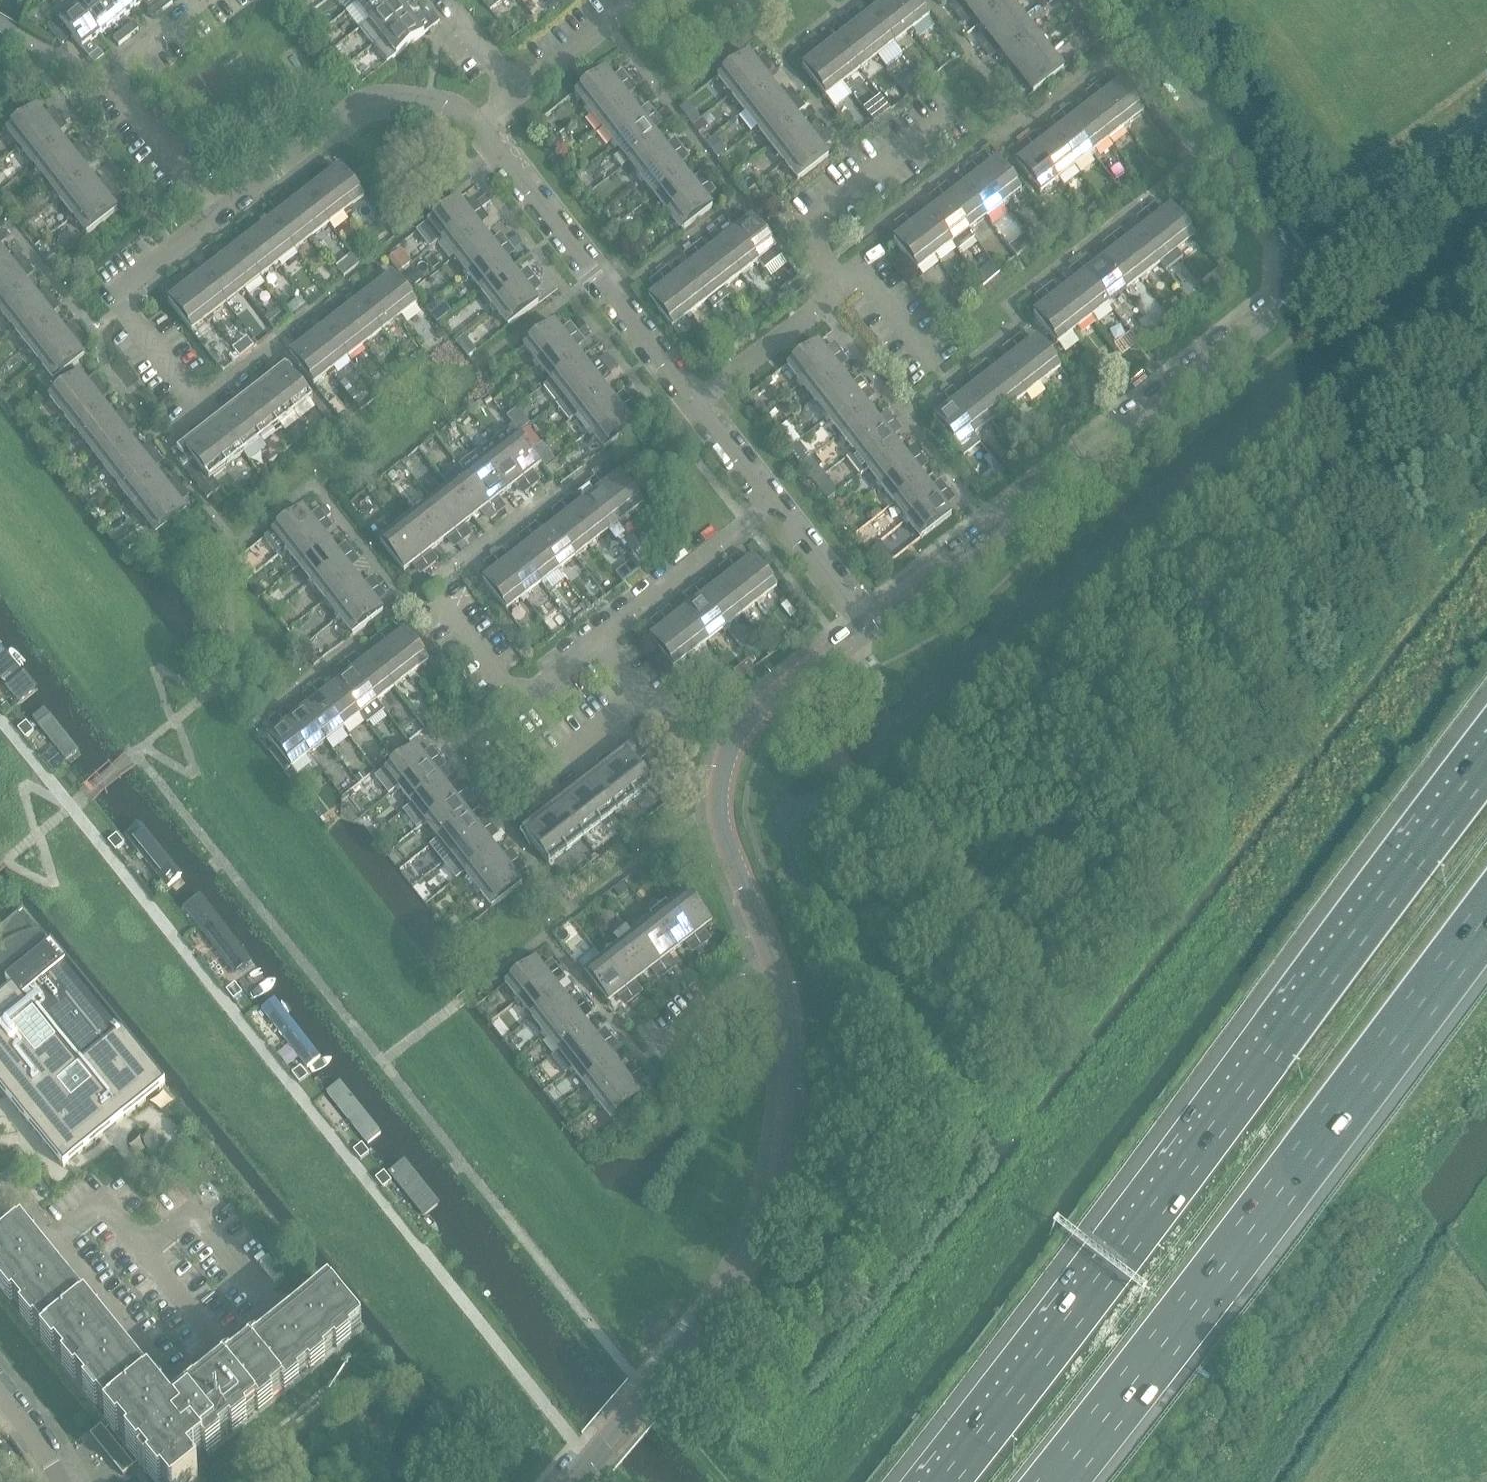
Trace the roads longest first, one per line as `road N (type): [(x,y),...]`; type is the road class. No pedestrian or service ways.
road 1 (motorway): [(1486,755),(939,1481)]
road 2 (unclassified): [(864,628),(1262,321),(1308,275),(1302,240),(1114,0)]
road 3 (motorway): [(1055,1481),(1486,915)]
road 4 (unclassified): [(573,1481),(716,1313),(771,1211),(791,1058),(773,959)]
road 5 (unclassified): [(773,959),(723,831),(723,780),(754,718),(864,628)]
road 6 (residential): [(693,407),(474,124)]
road 7 (residential): [(474,124),(446,103),(372,98),(219,213)]
road 8 (residential): [(219,213),(111,76),(204,3)]
road 9 (residential): [(200,405),(113,294),(219,213)]
road 10 (residential): [(836,284),(819,249),(823,212),(951,116)]
road 11 (residential): [(597,640),(517,702),(440,599)]
road 12 (residential): [(597,640),(768,504)]
road 13 (residential): [(693,407),(821,306),(836,284)]
road 14 (residential): [(510,808),(642,700)]
road 15 (residential): [(864,628),(768,504)]
road 16 (residential): [(650,1055),(773,959)]
road 17 (residential): [(516,94),(639,0)]
road 18 (residential): [(937,369),(861,273),(836,284)]
road 19 (residential): [(768,504),(693,407)]

